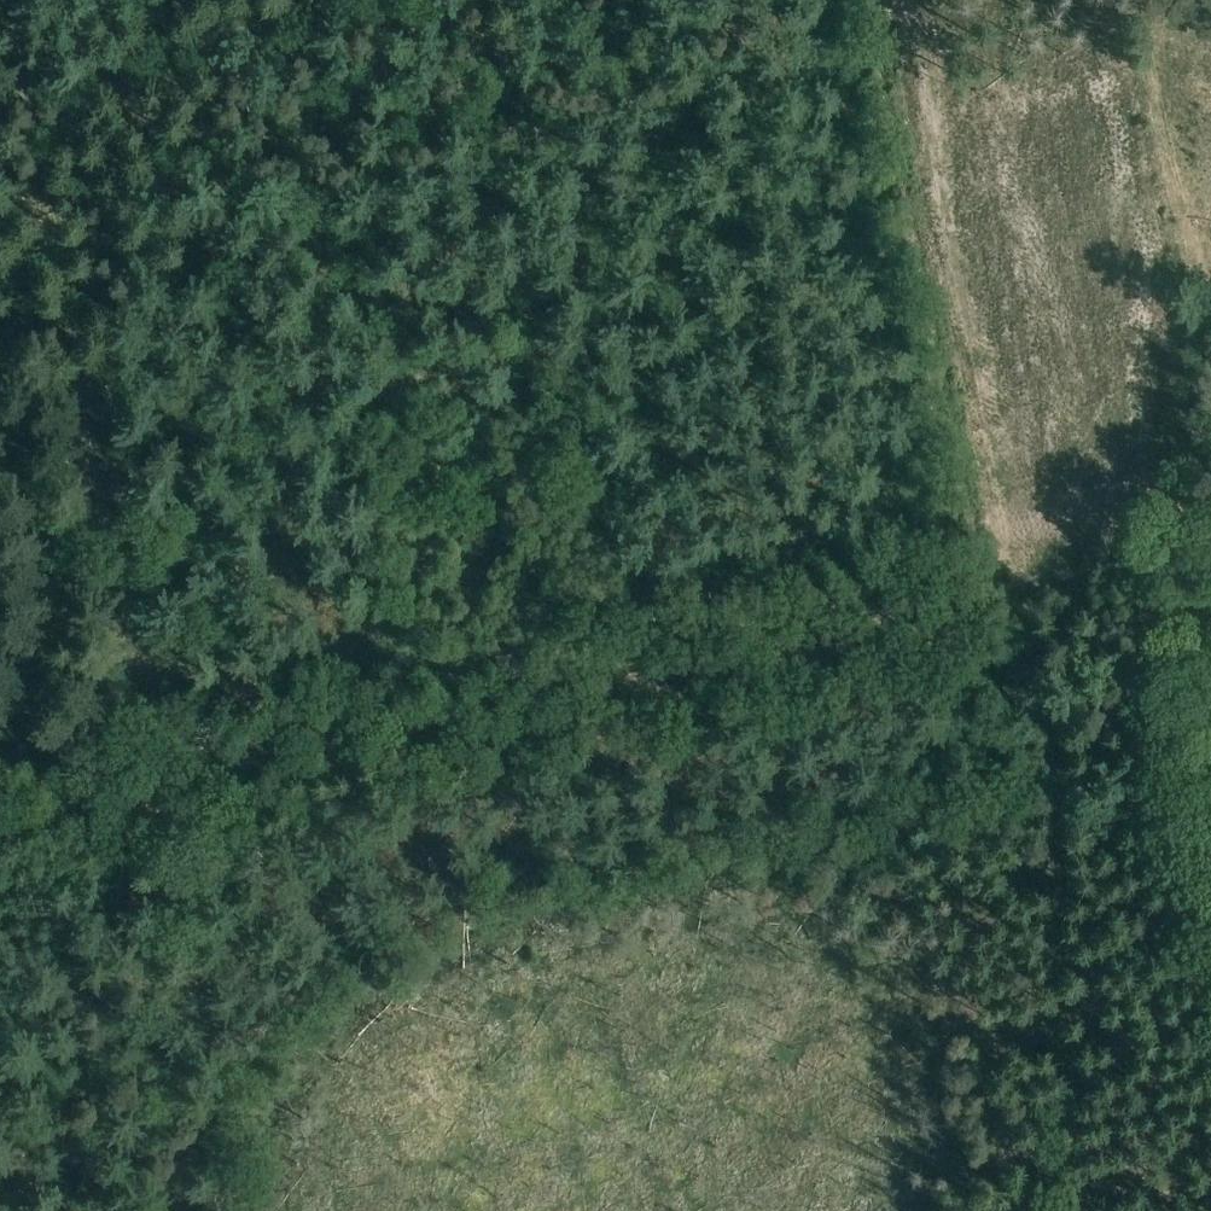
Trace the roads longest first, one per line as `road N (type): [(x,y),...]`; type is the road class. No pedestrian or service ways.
road 1 (track): [(0,819),(1178,549),(1210,711)]
road 2 (track): [(170,780),(3,0)]

